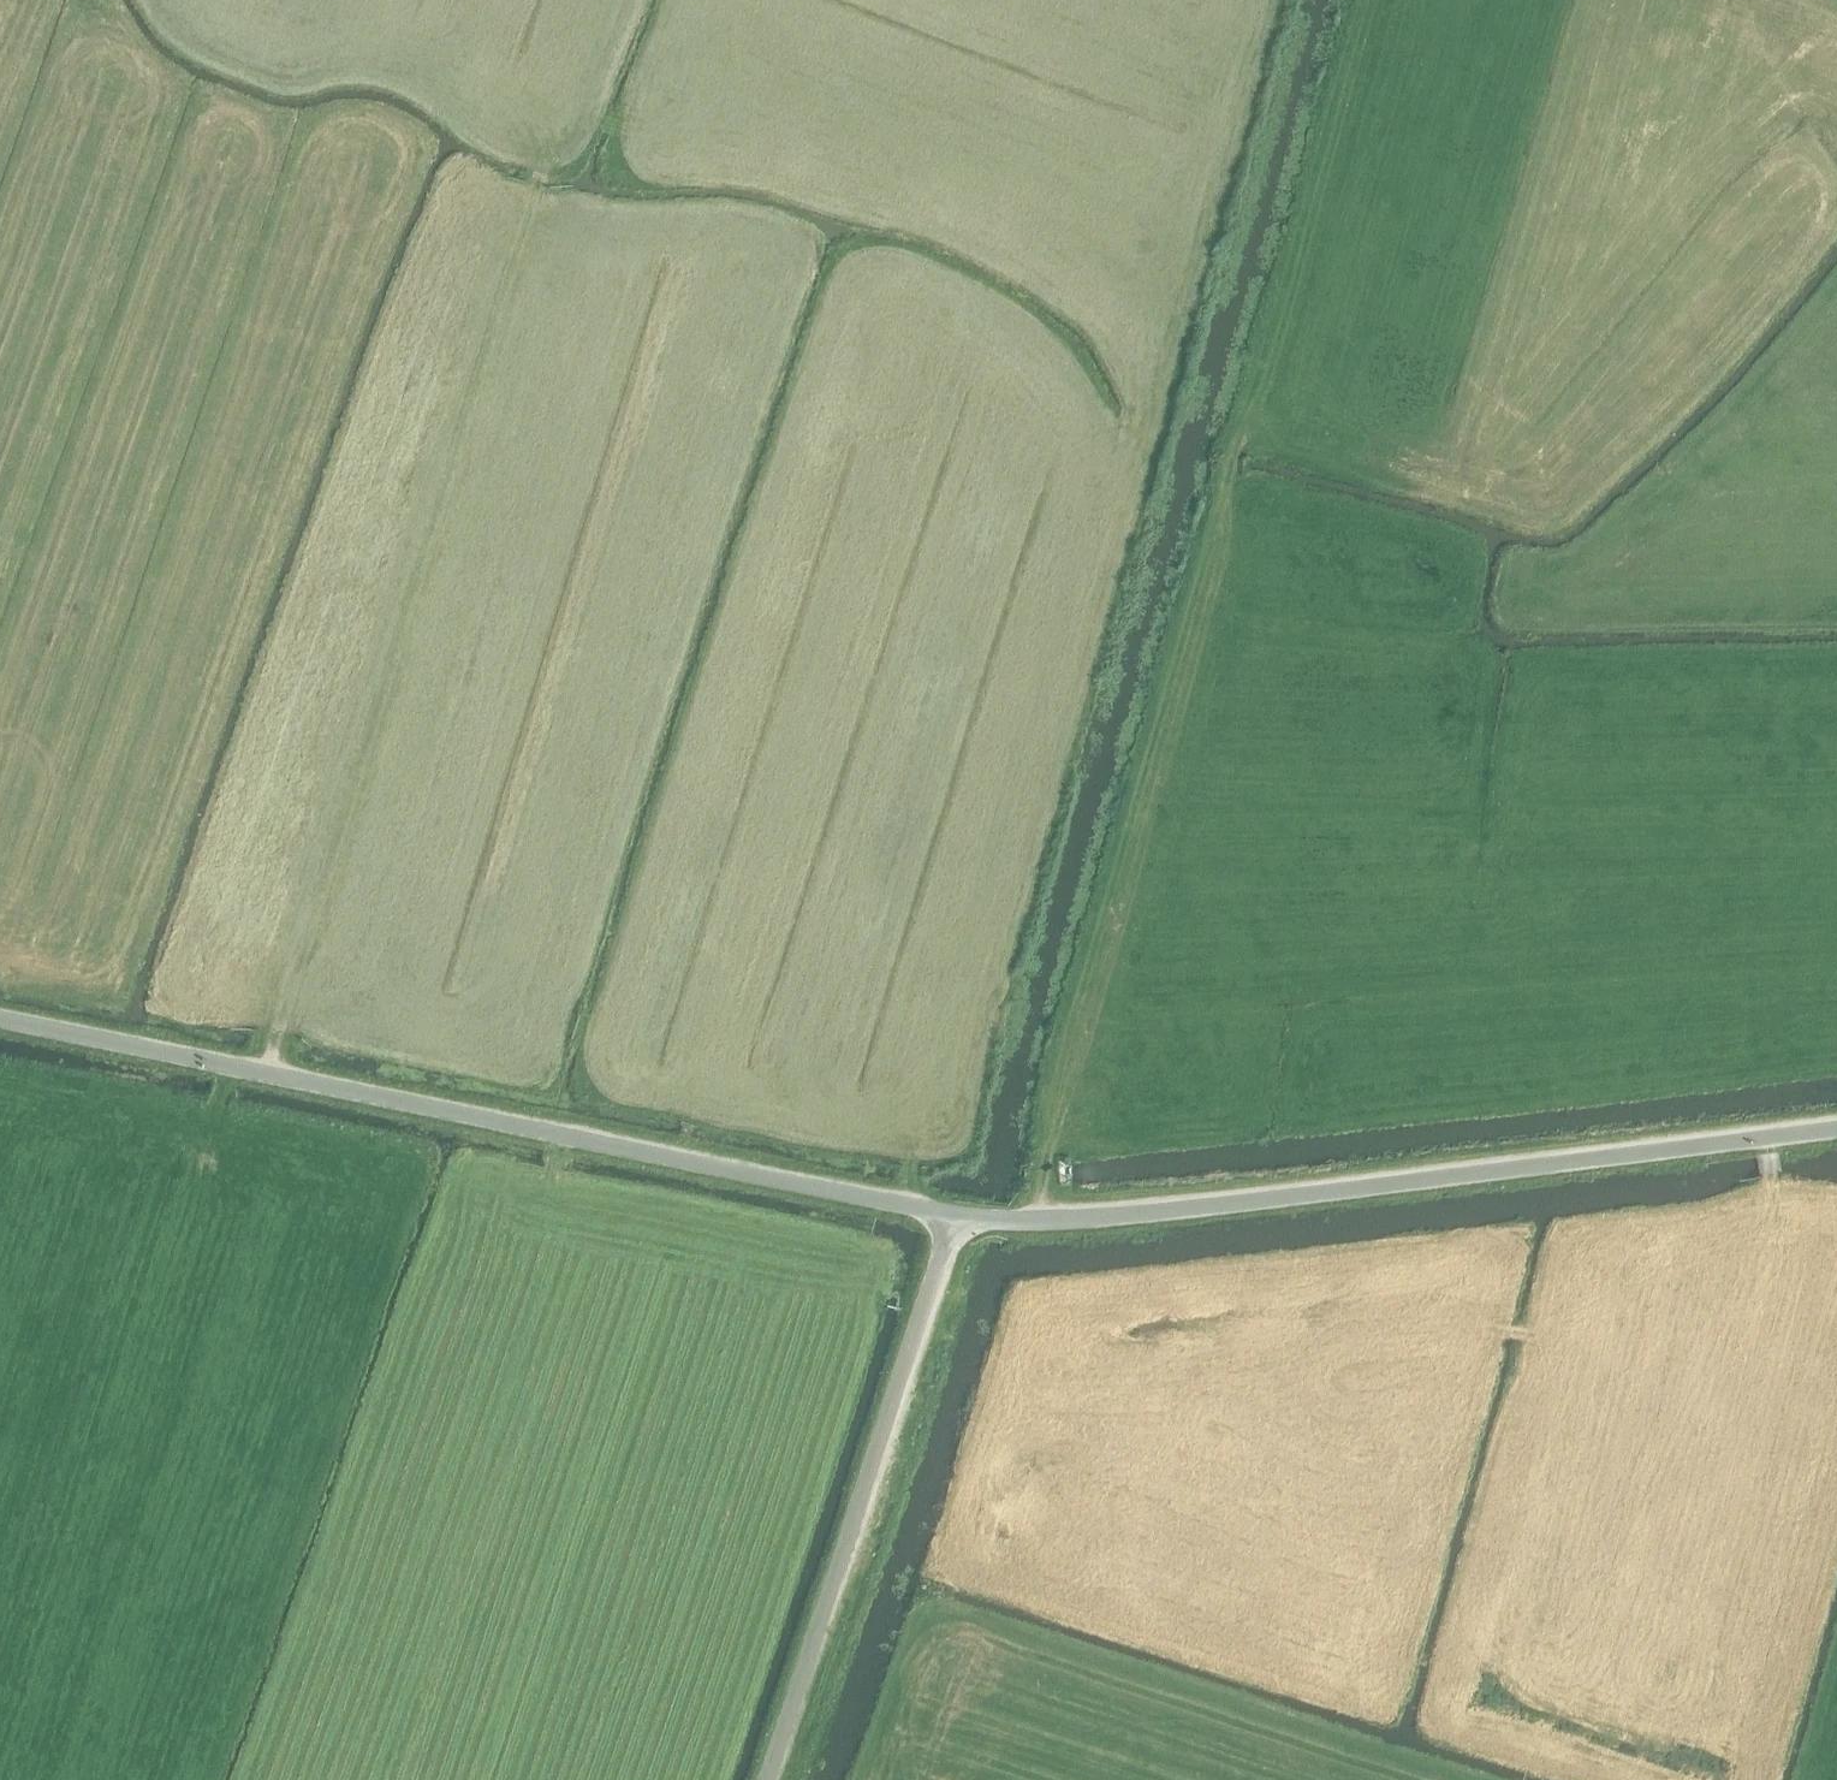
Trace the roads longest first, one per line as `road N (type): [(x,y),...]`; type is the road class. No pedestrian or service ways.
road 1 (unclassified): [(957,1217),(0,1009)]
road 2 (unclassified): [(1836,1128),(1045,1219),(957,1217)]
road 3 (unclassified): [(766,1779),(957,1217)]

